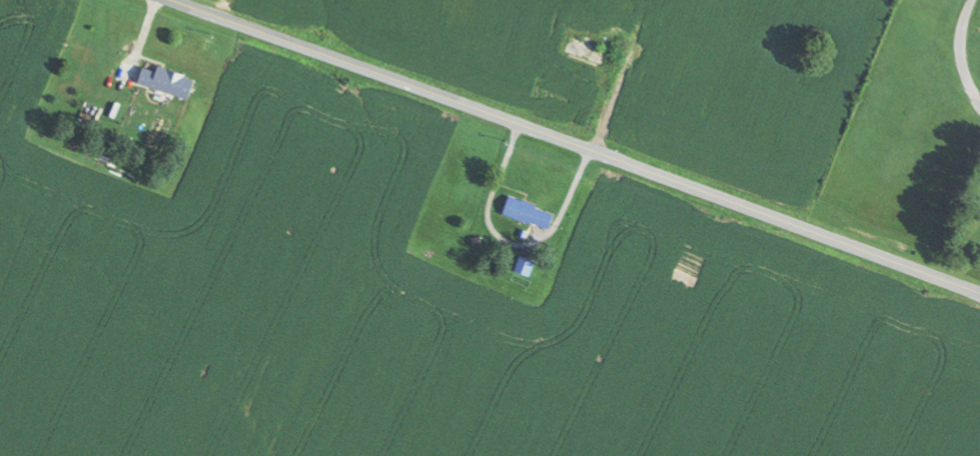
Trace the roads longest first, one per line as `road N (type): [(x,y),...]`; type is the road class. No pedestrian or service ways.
road 1 (secondary): [(979,291),(175,0)]

